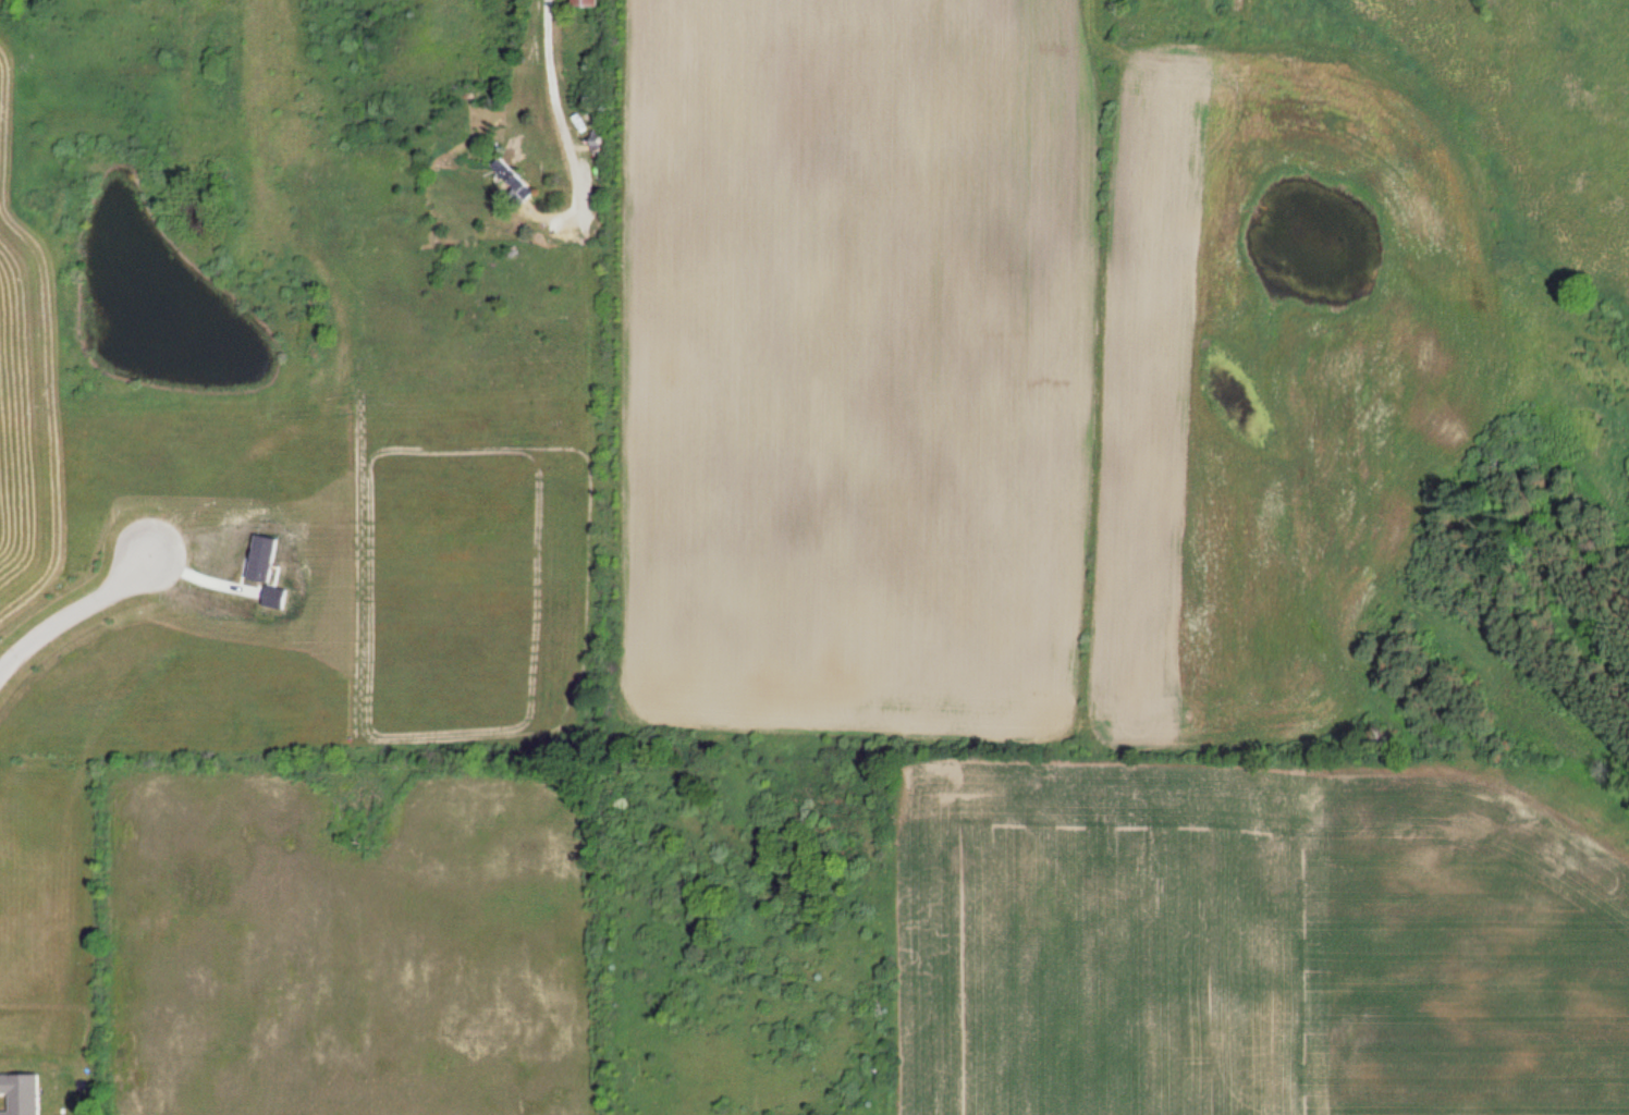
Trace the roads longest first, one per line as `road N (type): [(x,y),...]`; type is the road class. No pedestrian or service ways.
road 1 (residential): [(0,671),(50,624),(152,556)]

